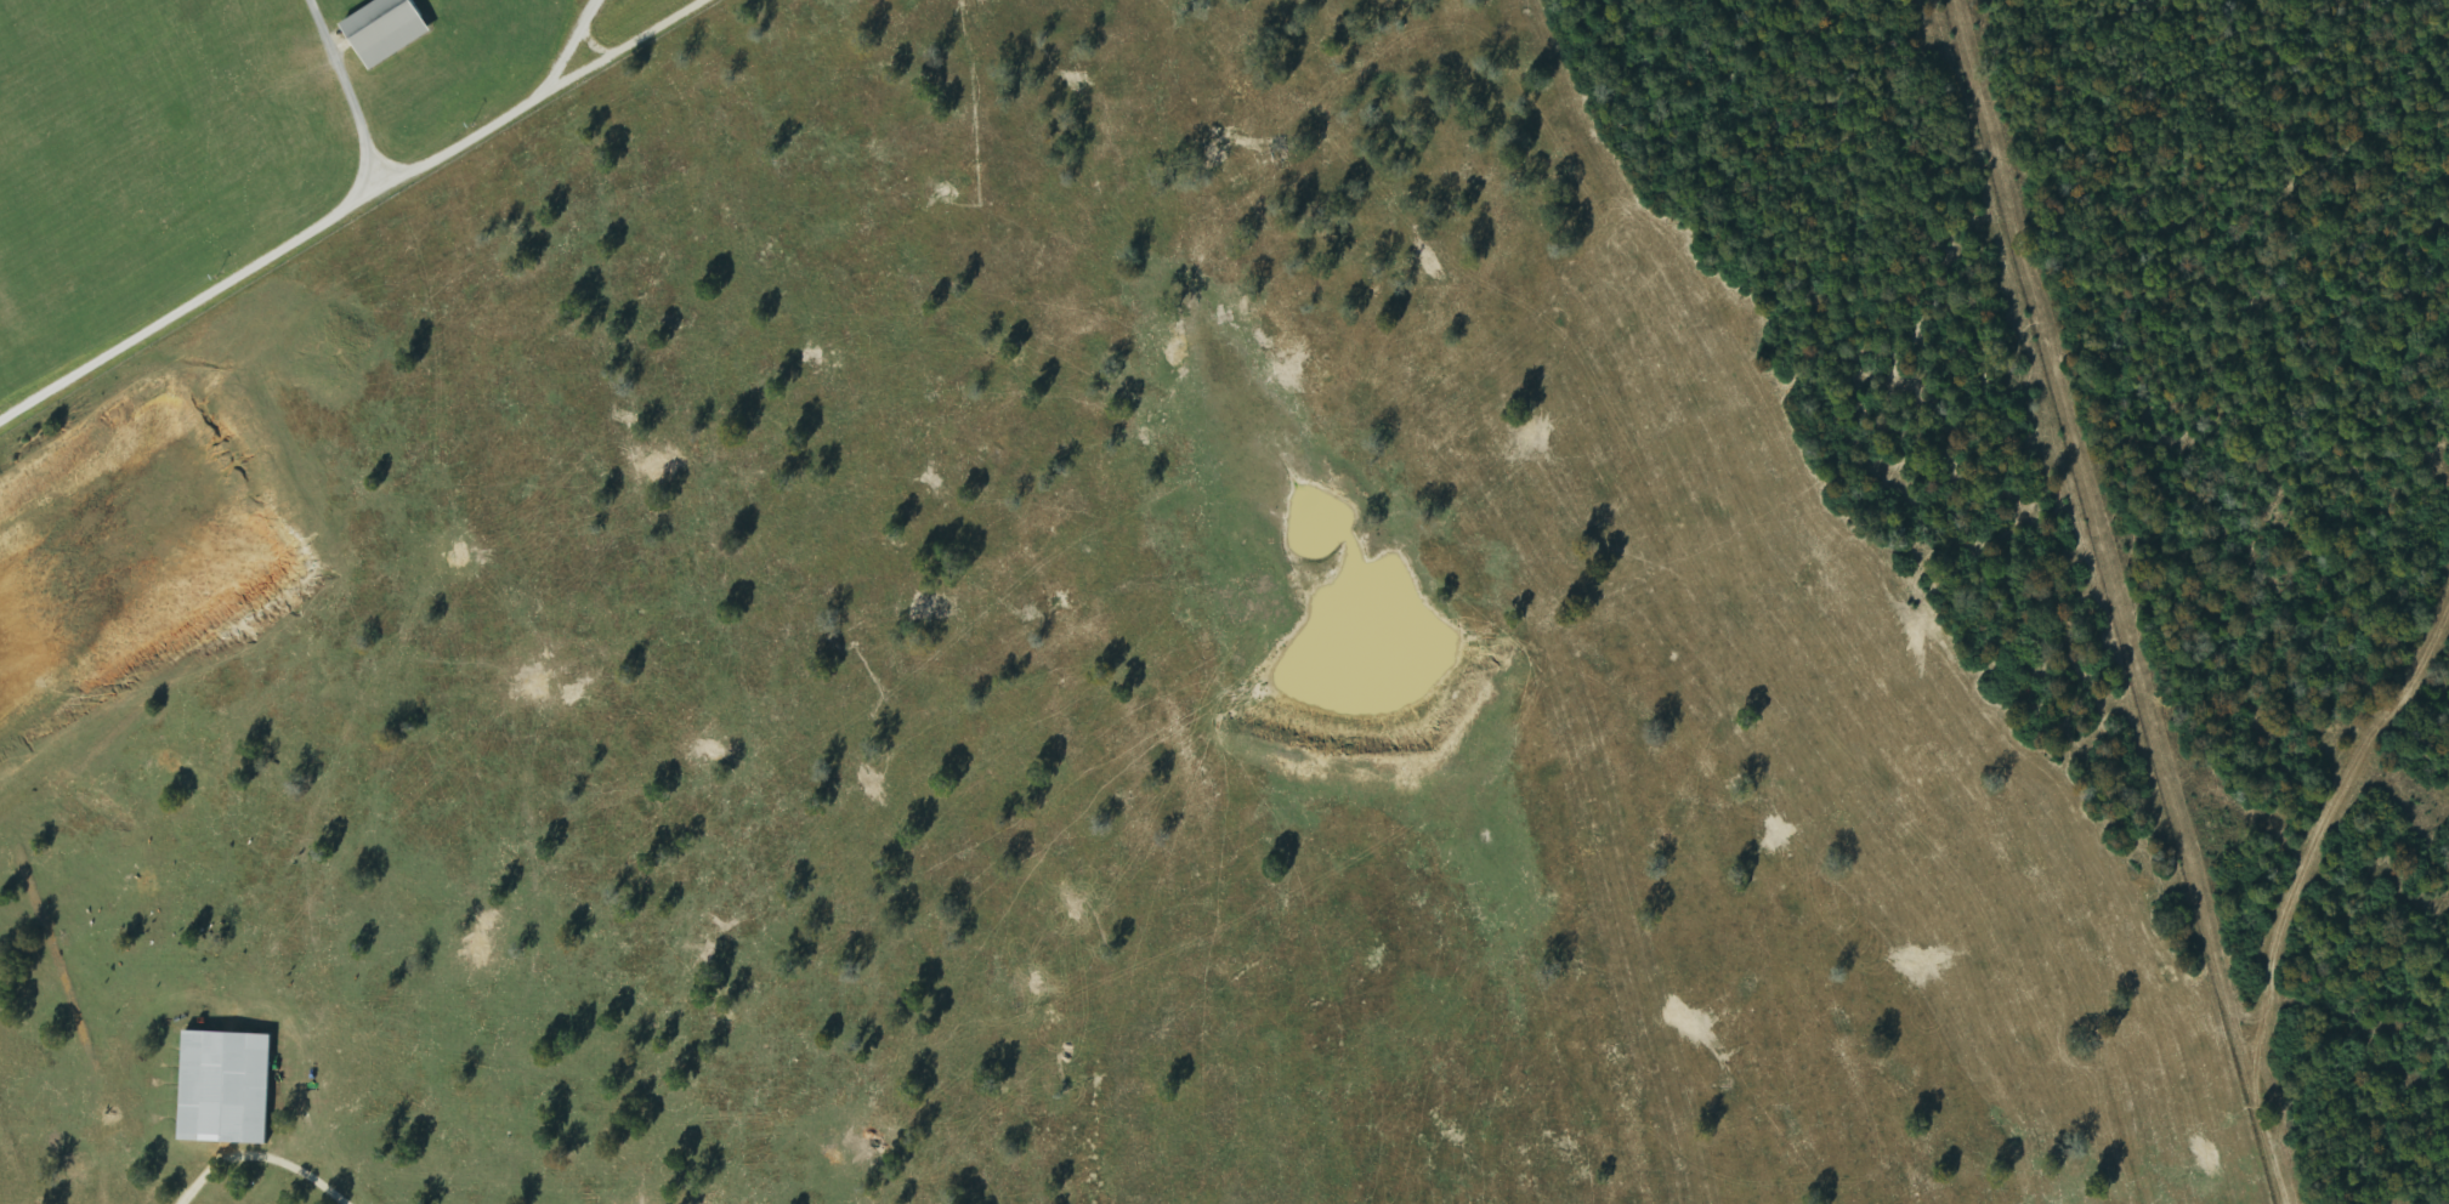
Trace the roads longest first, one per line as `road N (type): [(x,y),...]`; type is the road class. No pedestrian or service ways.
road 1 (residential): [(0,422),(334,208),(358,166),(362,108),(313,0)]

